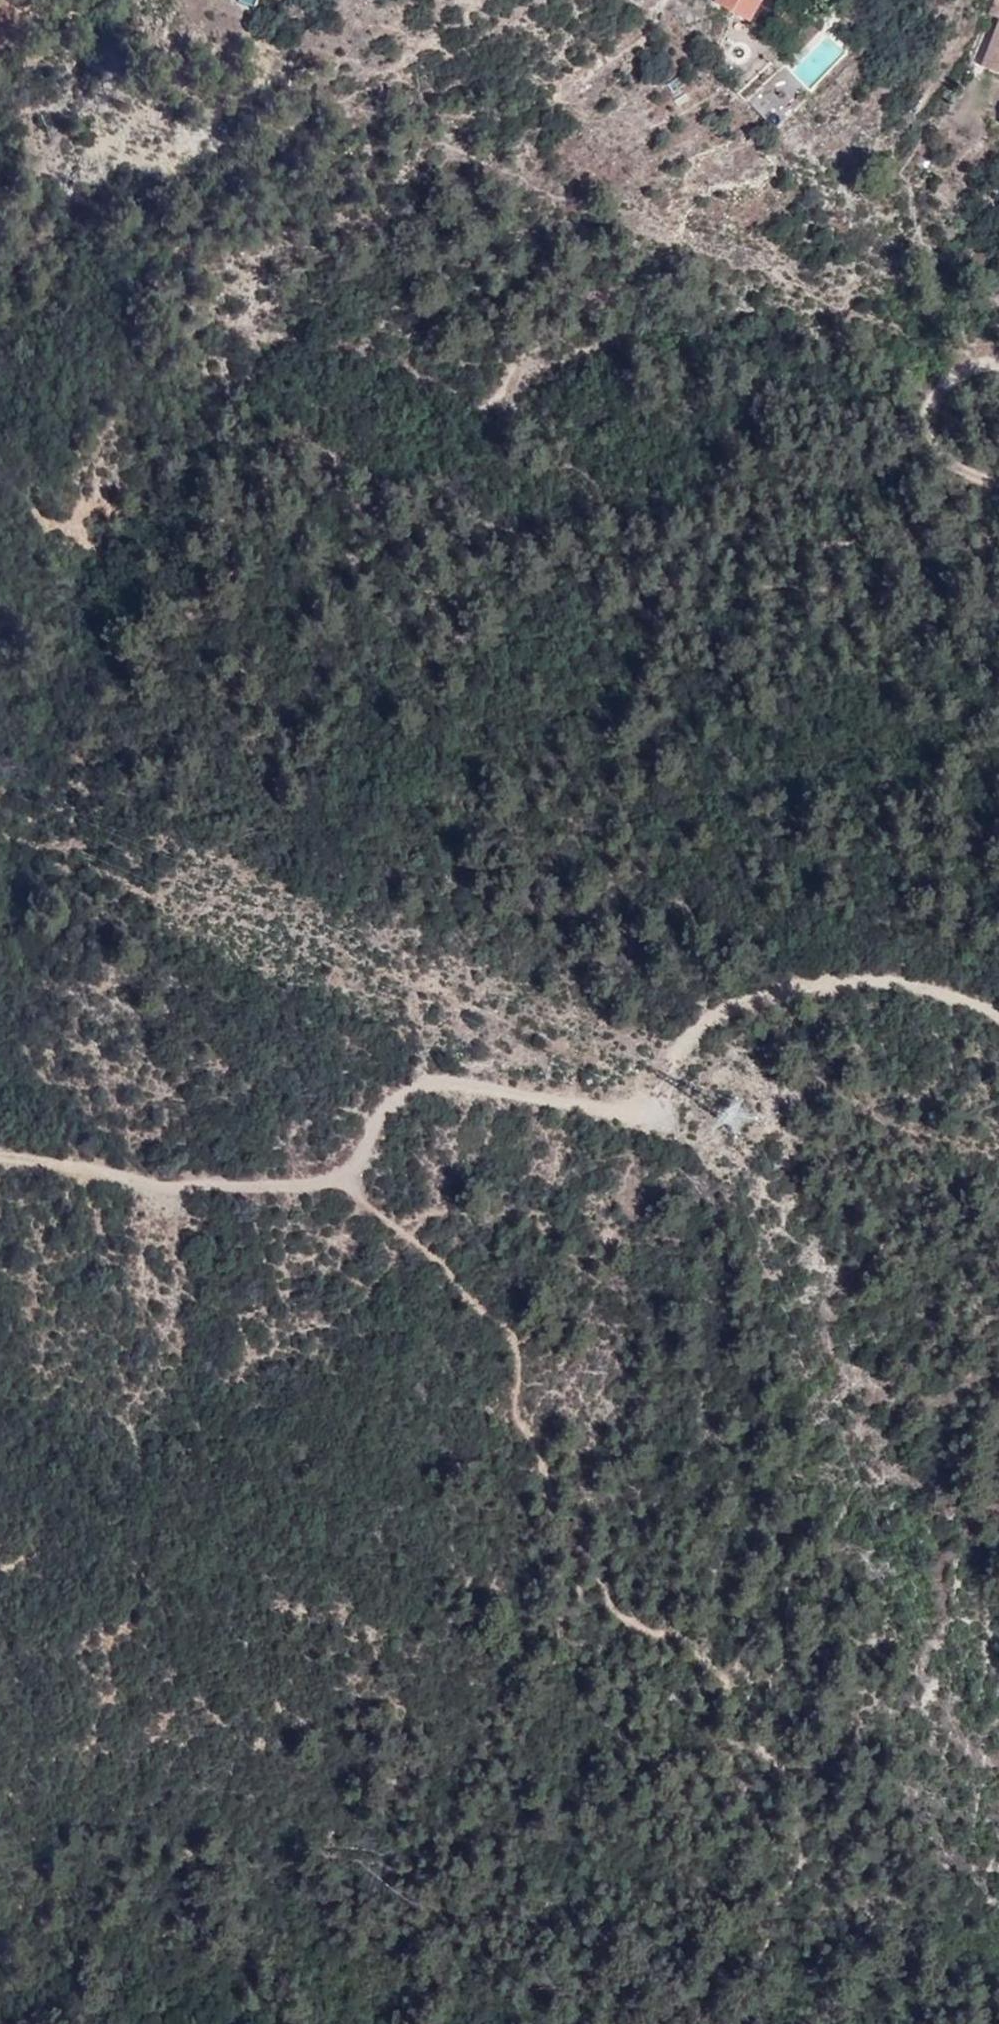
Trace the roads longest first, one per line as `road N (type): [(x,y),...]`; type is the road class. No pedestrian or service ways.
road 1 (track): [(998,1015),(884,977),(754,995),(692,1040),(646,1116),(463,1078),(412,1090),(378,1122),(343,1181),(151,1183),(0,1152)]
road 2 (track): [(998,364),(950,371),(936,402),(944,435),(974,469),(998,473)]

